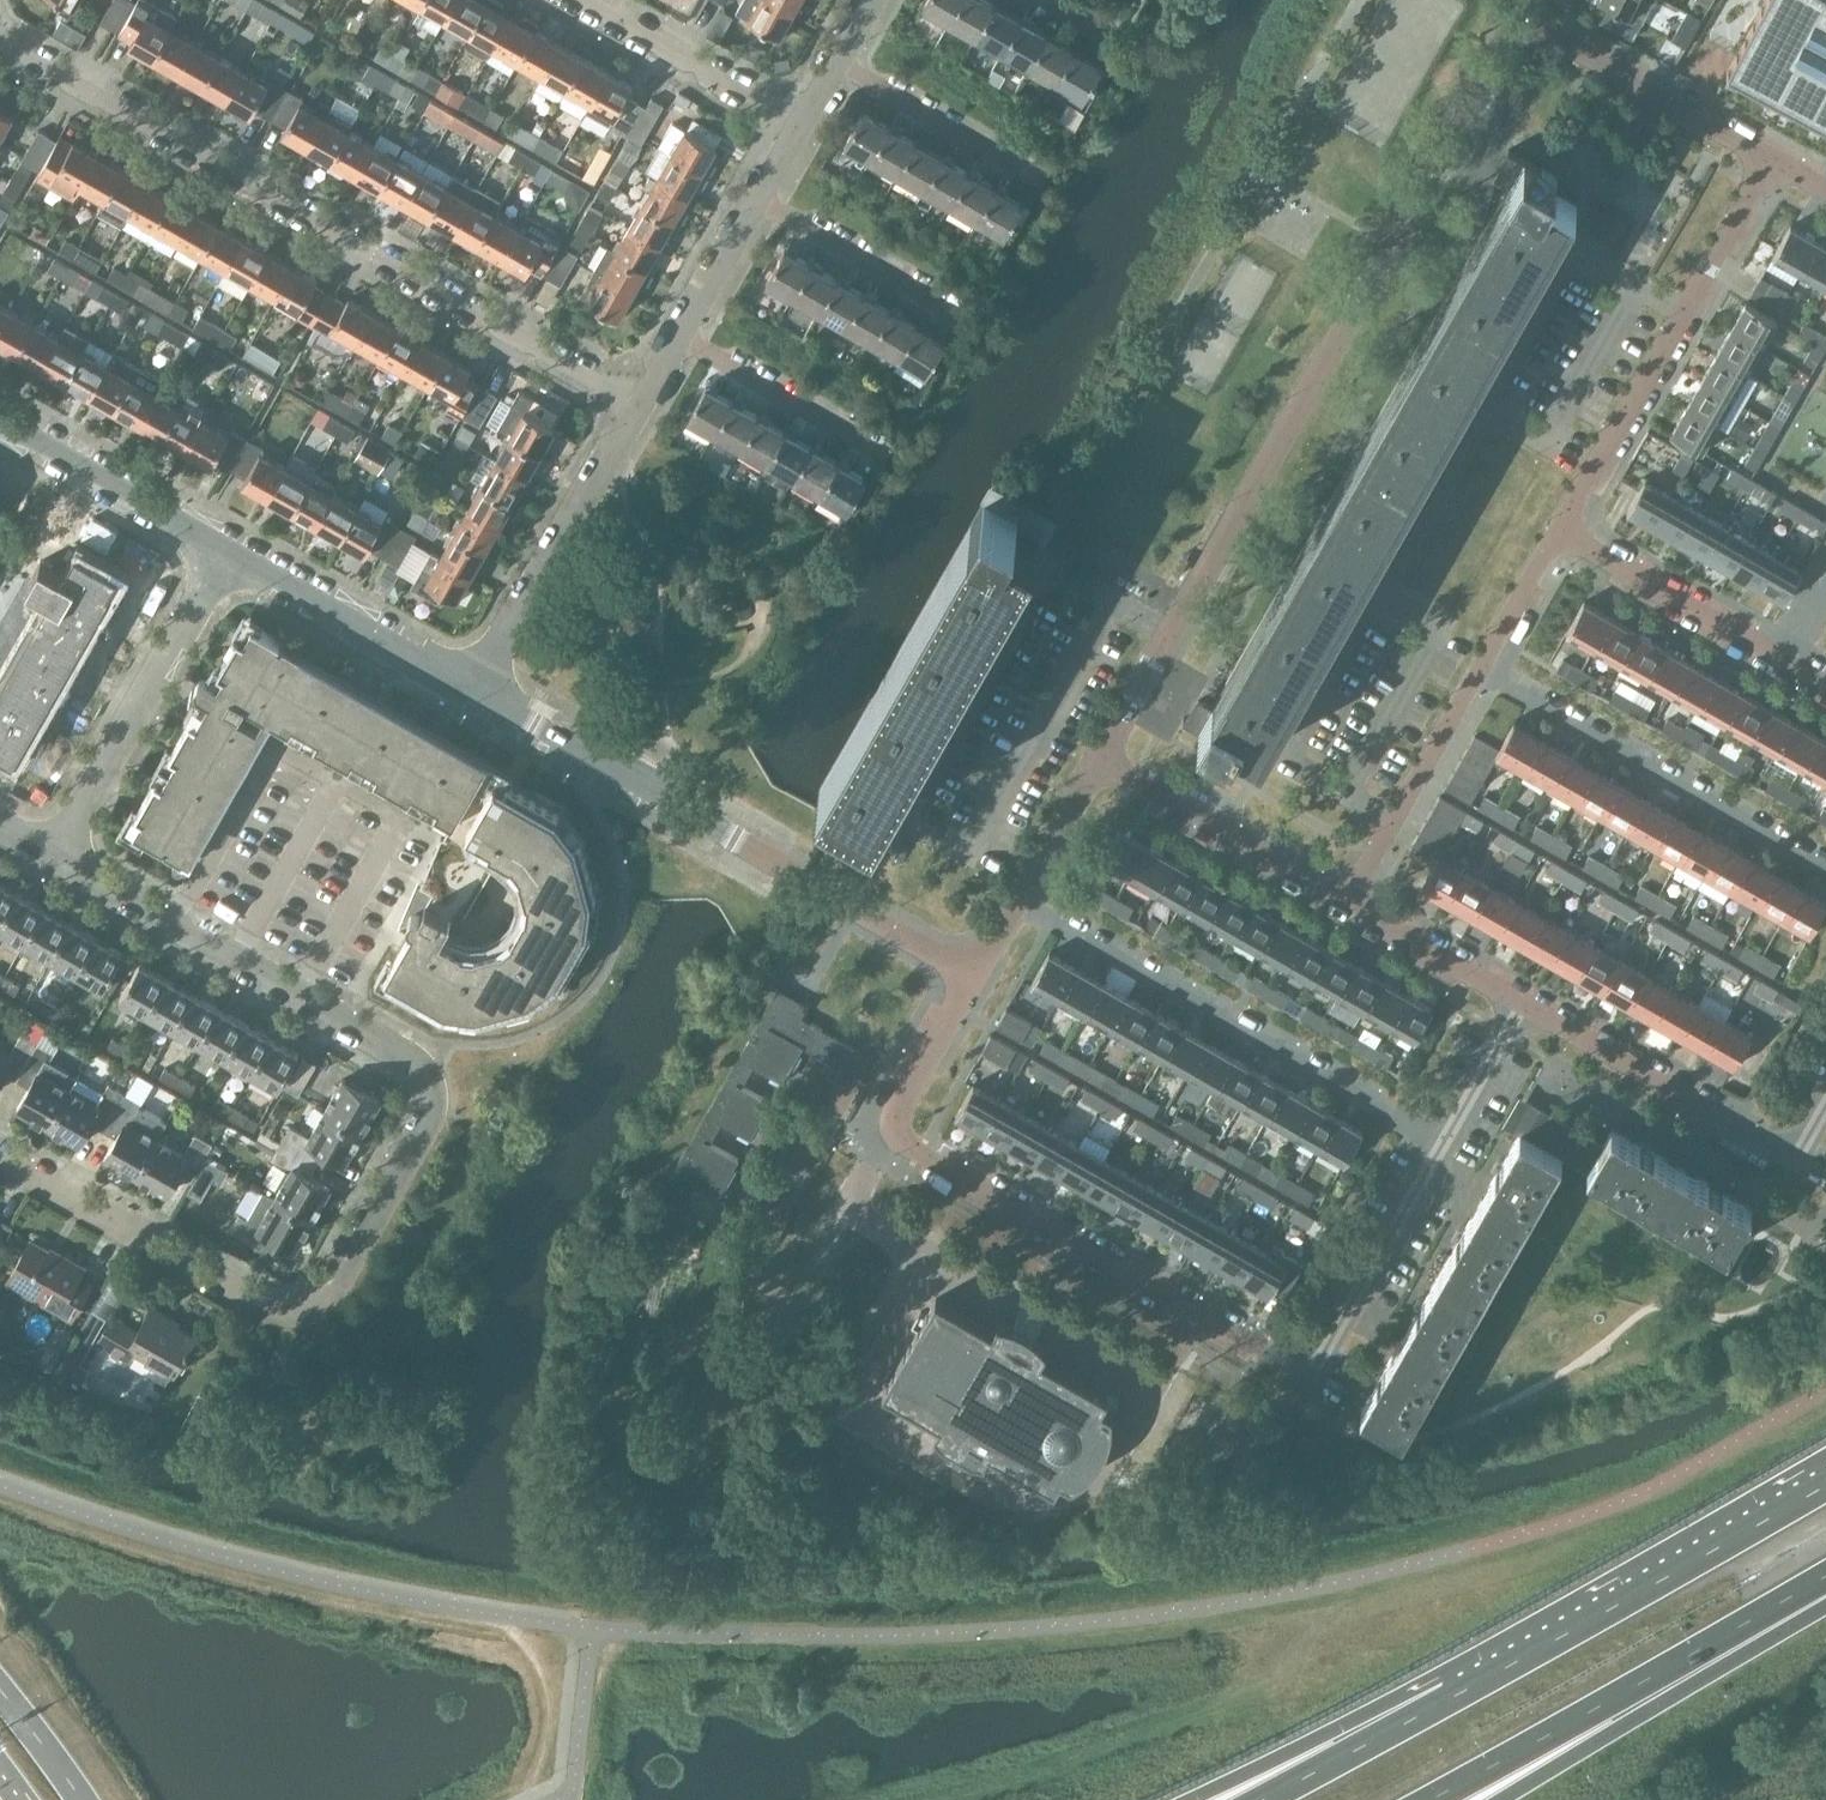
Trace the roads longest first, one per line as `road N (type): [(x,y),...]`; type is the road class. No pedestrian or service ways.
road 1 (residential): [(1450,1153),(1323,1360),(1303,1370),(899,1136),(901,1100),(974,975)]
road 2 (residential): [(1103,760),(1513,13)]
road 3 (residential): [(641,406),(0,36)]
road 4 (residential): [(439,1110),(363,1266),(322,1314),(274,1318),(0,1161)]
road 5 (residential): [(974,975),(474,689)]
road 6 (residential): [(1450,1153),(1015,904)]
road 7 (residential): [(439,1110),(426,1066),(365,1021),(66,850)]
road 8 (residential): [(1557,540),(1772,166)]
road 9 (trunk): [(1825,1487),(1452,1699)]
road 10 (residential): [(1825,871),(1481,672)]
road 11 (trunk): [(1437,1799),(1757,1629)]
road 12 (residential): [(1825,1101),(1803,1138),(1779,1149),(1529,1012)]
road 13 (residential): [(66,850),(228,551)]
road 14 (residential): [(474,689),(641,406)]
road 15 (trunk): [(1494,1799),(1757,1629)]
road 16 (residential): [(1513,13),(1772,166)]
road 17 (residential): [(1349,906),(1103,760)]
road 18 (residential): [(474,689),(228,551)]
road 19 (trunk): [(1452,1699),(1196,1799)]
road 20 (residential): [(1349,906),(1481,672)]
road 21 (residential): [(228,551),(0,421)]
road 22 (residential): [(1780,668),(1557,540)]
road 23 (residential): [(803,124),(587,0)]
road 24 (residential): [(953,311),(755,198)]
road 25 (residential): [(1031,176),(834,62)]
road 26 (residential): [(871,447),(679,337)]
road 27 (trunk): [(1452,1699),(1263,1799)]
road 28 (residential): [(1529,1012),(1349,906)]
road 29 (residential): [(1015,904),(1103,760)]
road 30 (residential): [(1529,1012),(1450,1153)]
road 31 (residential): [(679,337),(755,198)]
road 32 (residential): [(1481,672),(1557,540)]
road 33 (trunk): [(82,1799),(0,1689)]

